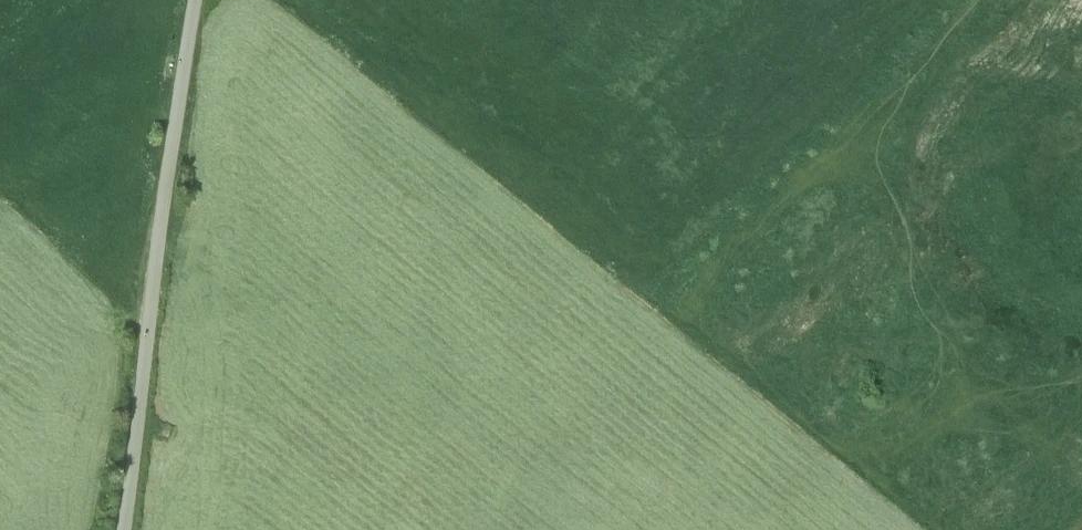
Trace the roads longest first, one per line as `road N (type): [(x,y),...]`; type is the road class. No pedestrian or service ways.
road 1 (unclassified): [(194,0),(124,529)]

